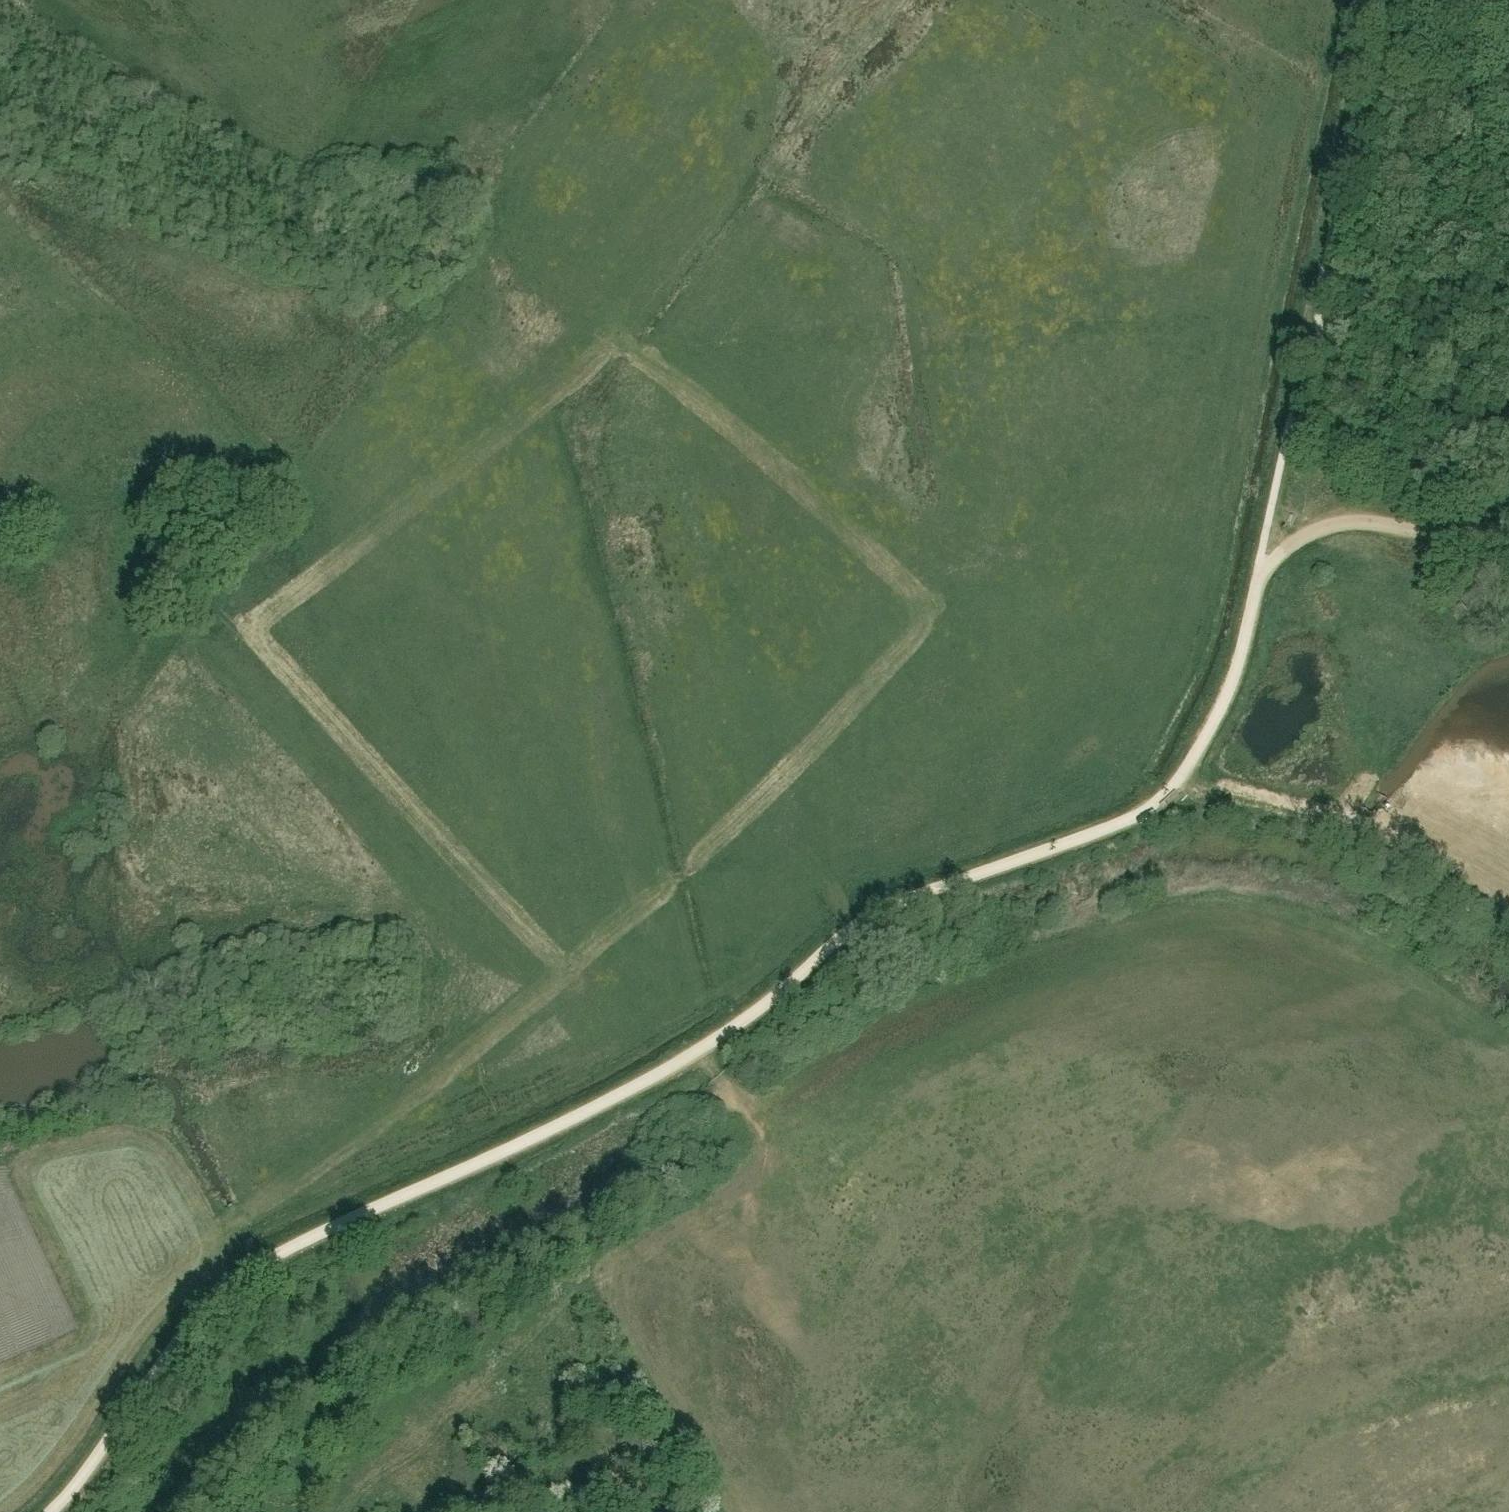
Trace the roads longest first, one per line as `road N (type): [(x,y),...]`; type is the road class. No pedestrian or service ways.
road 1 (unclassified): [(50,1511),(82,1479),(171,1348),(257,1272),(688,1054)]
road 2 (track): [(1508,527),(1431,537),(1345,522),(1300,539),(1259,572)]

